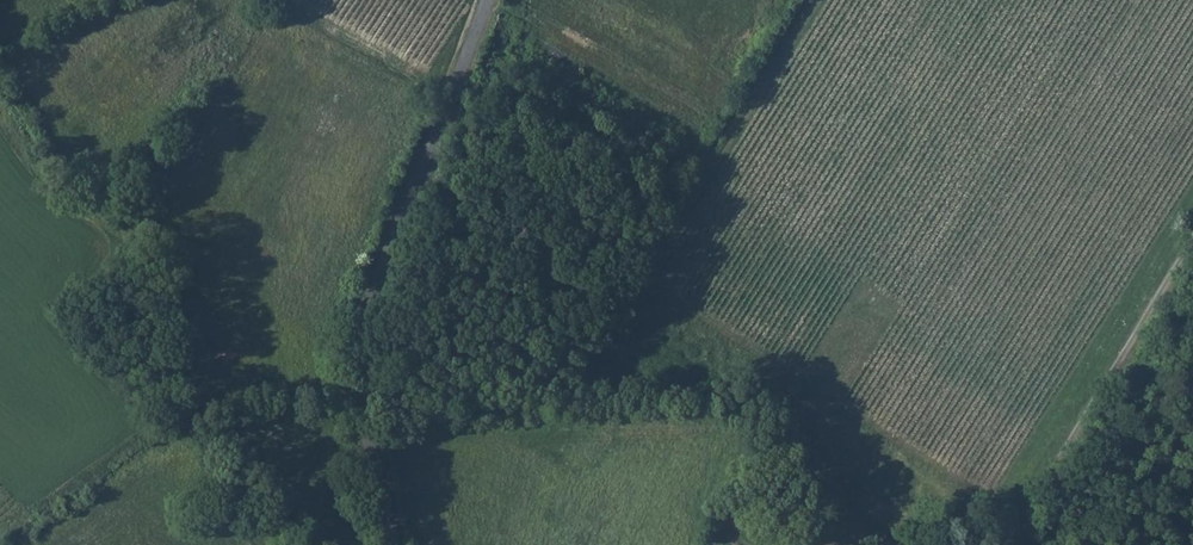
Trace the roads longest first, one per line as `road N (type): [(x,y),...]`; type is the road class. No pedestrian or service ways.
road 1 (unclassified): [(491,0),(379,313),(368,394),(399,544)]

